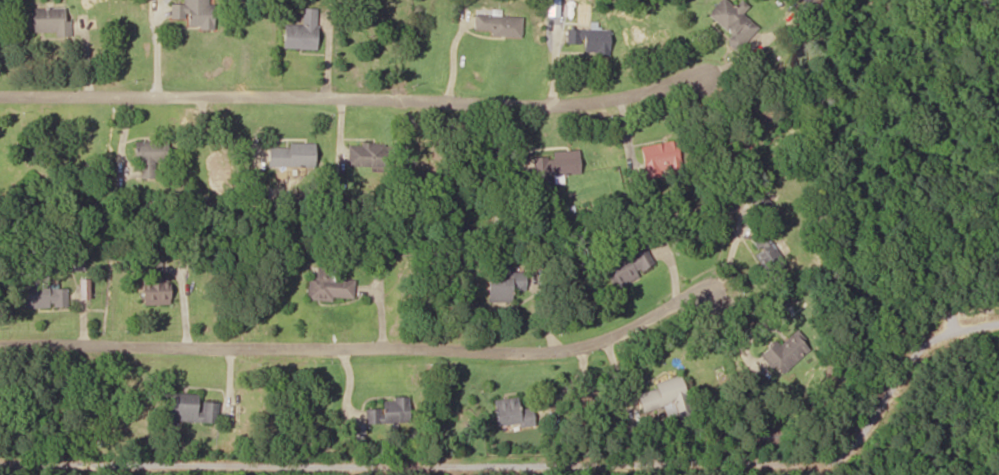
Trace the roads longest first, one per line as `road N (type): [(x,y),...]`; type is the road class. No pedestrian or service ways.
road 1 (residential): [(0,341),(535,345),(582,339),(682,300)]
road 2 (residential): [(0,81),(642,84)]

